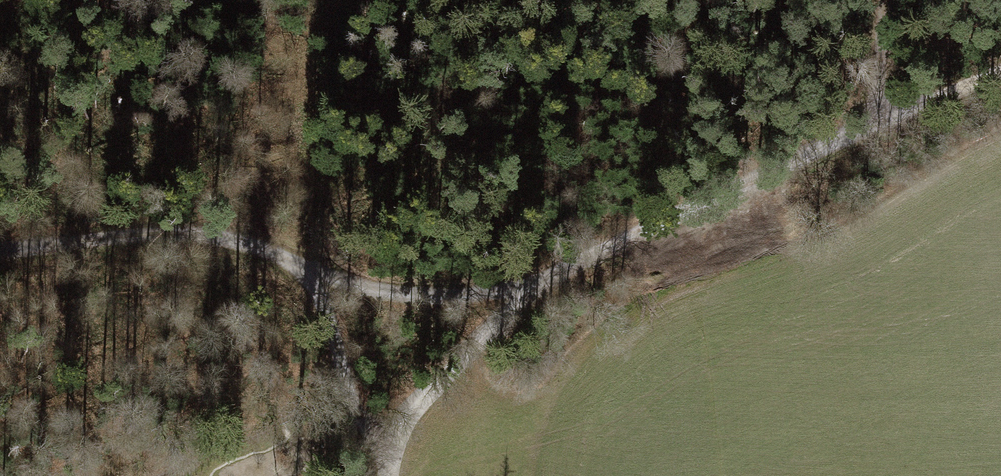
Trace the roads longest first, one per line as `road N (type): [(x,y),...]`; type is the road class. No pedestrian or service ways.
road 1 (track): [(0,250),(171,229),(250,242),(317,275),(348,402),(391,457),(414,408),(538,287)]
road 2 (track): [(538,287),(1000,68)]
road 3 (track): [(538,287),(388,293),(317,275)]
road 4 (track): [(872,124),(888,0)]

